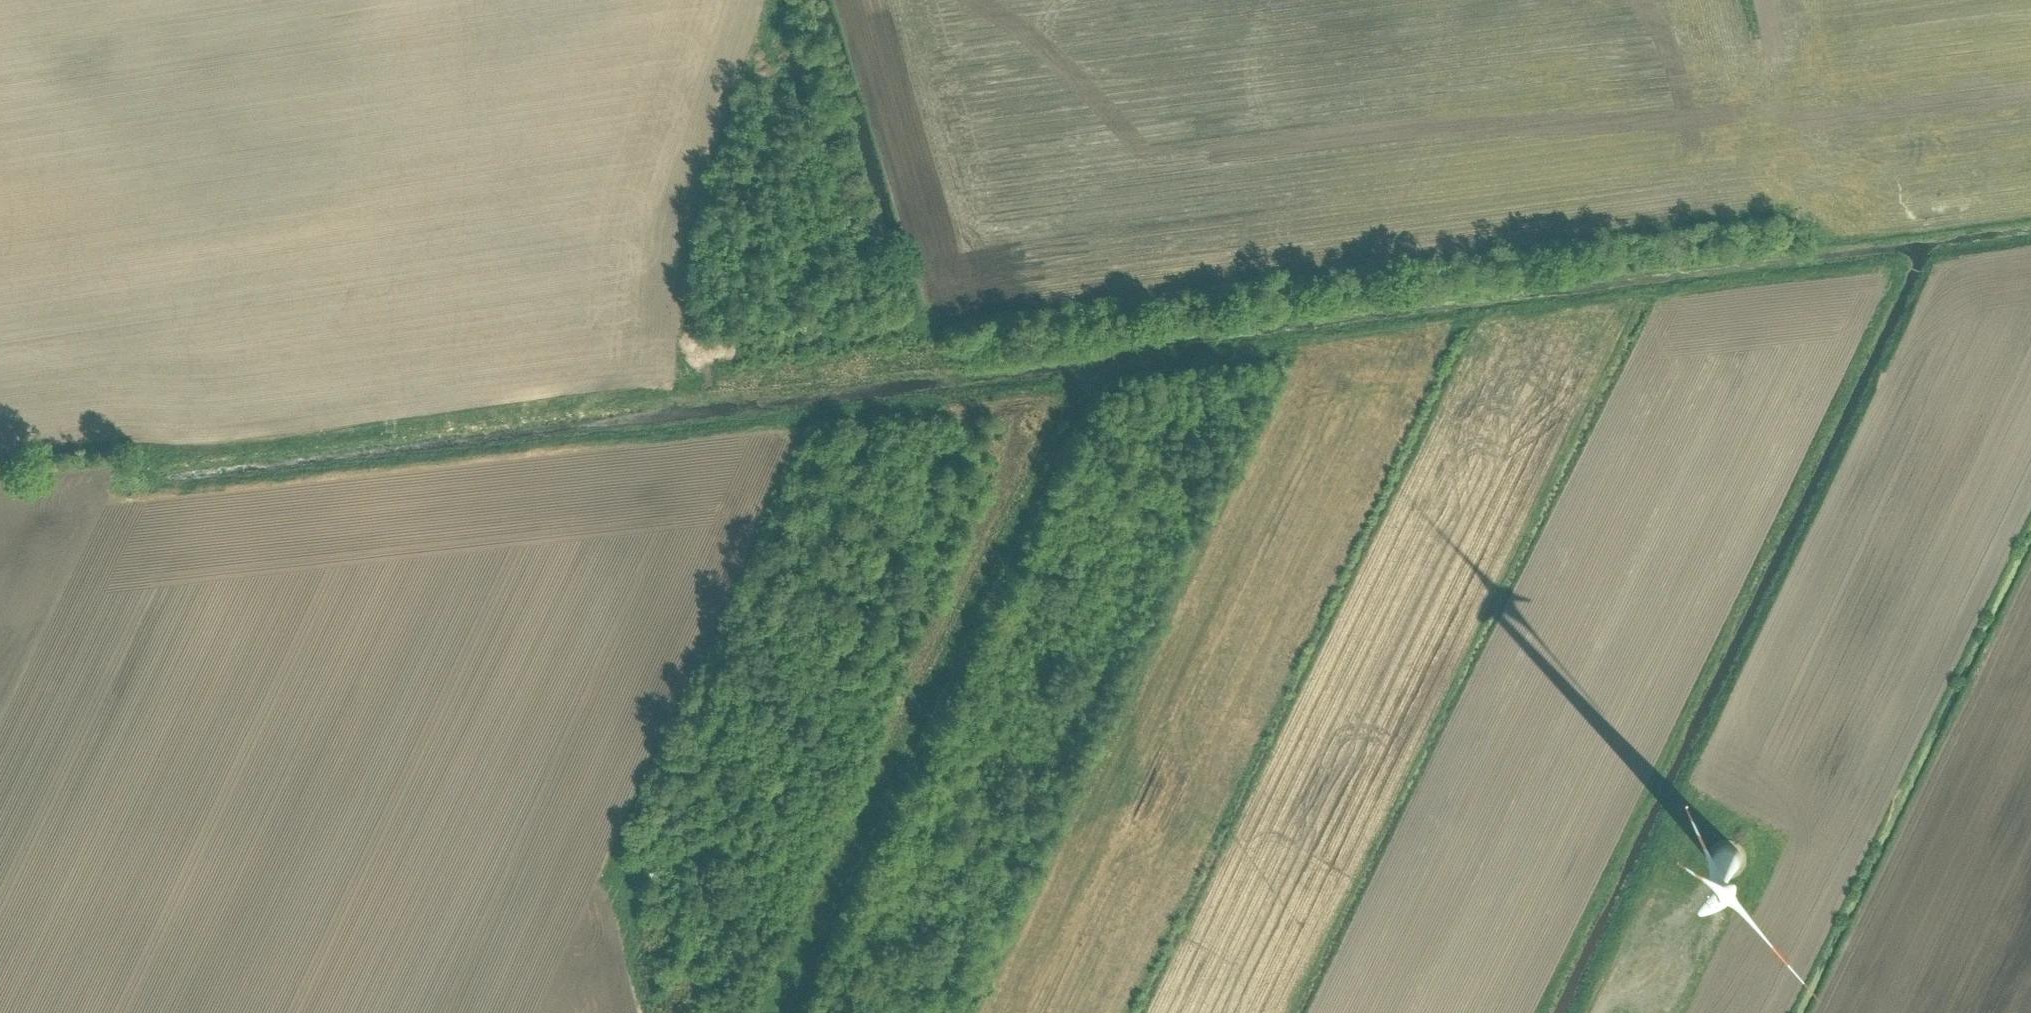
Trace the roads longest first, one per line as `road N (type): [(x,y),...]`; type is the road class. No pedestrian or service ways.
road 1 (track): [(1599,1012),(1662,884)]

